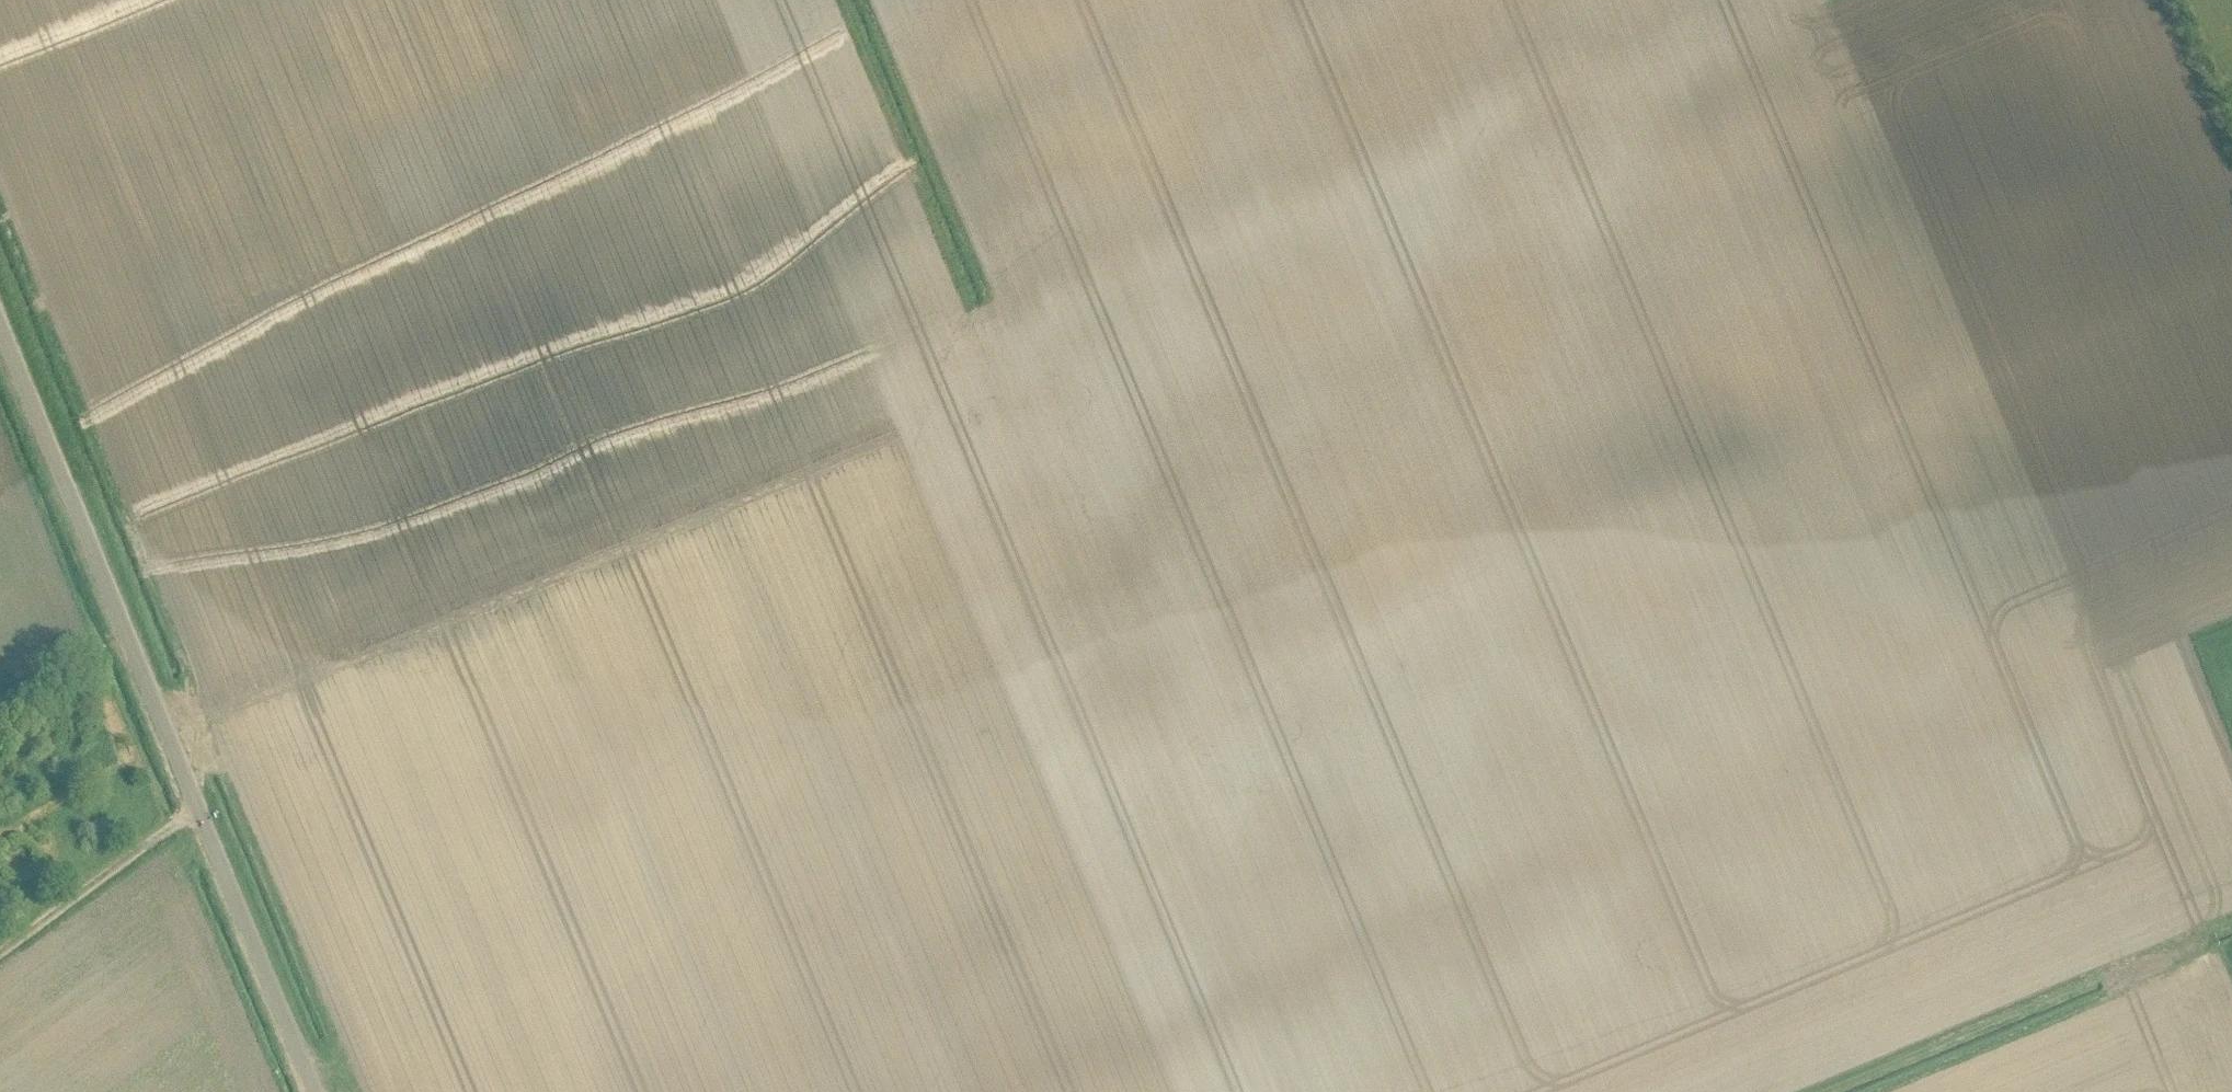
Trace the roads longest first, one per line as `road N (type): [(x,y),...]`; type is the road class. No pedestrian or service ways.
road 1 (unclassified): [(318,1091),(0,330)]
road 2 (track): [(197,808),(0,954)]

